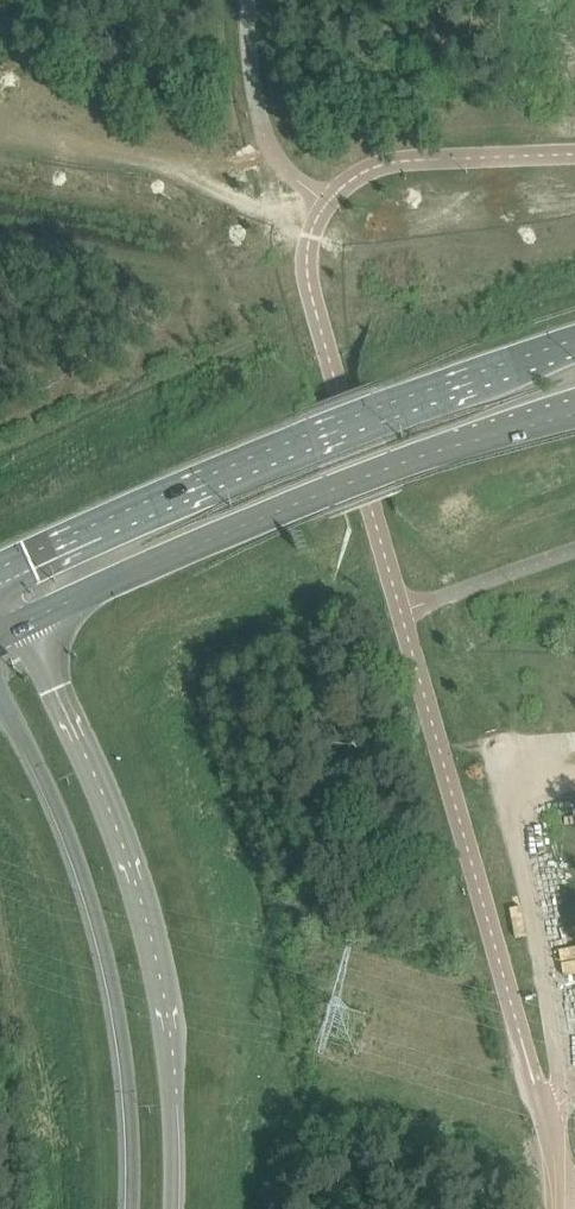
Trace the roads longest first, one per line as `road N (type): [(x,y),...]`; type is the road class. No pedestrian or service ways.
road 1 (primary): [(574,340),(375,411),(0,566)]
road 2 (unclassified): [(171,1208),(169,1059),(150,936),(108,805),(27,621)]
road 3 (primary): [(27,621),(331,497),(574,415)]
road 4 (unclassified): [(0,694),(42,774),(95,915),(122,1030),(131,1208)]
road 5 (unclassified): [(567,1208),(543,1115),(563,1101),(567,1075),(504,759)]

